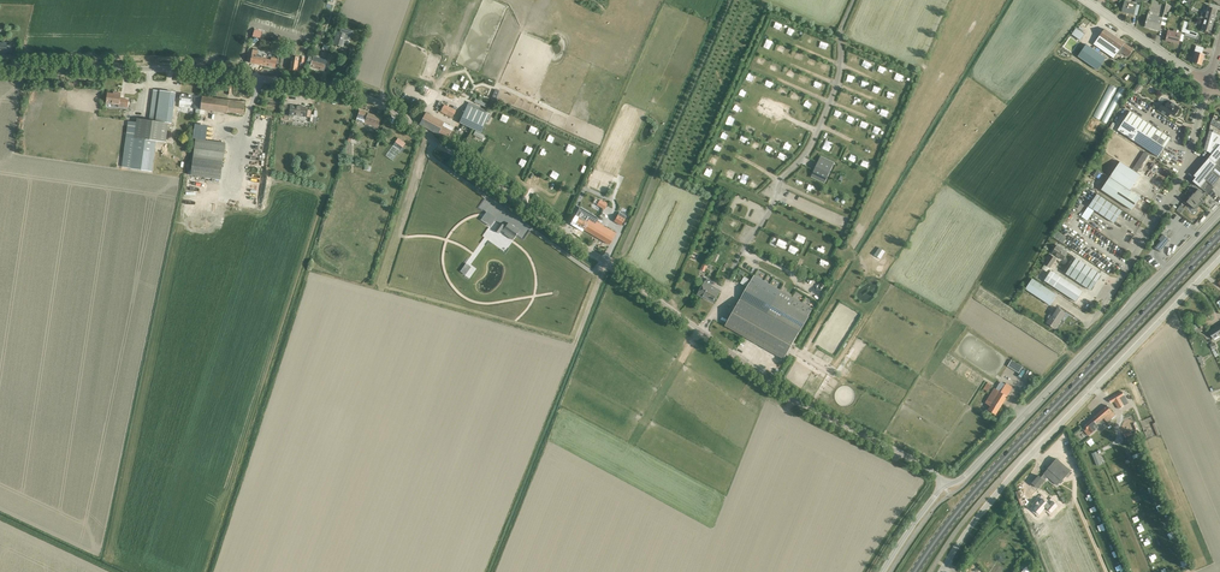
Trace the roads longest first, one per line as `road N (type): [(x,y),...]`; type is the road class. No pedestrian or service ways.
road 1 (unclassified): [(944,486),(924,463),(775,384),(367,98),(188,70),(0,67)]
road 2 (primary): [(1219,234),(989,476),(915,571)]
road 3 (unclassified): [(942,571),(1005,482),(1219,259)]
road 4 (unclassified): [(1219,211),(965,476),(944,486)]
road 5 (track): [(609,264),(725,0)]
road 6 (residential): [(1088,325),(1181,174),(1208,83)]
road 7 (residential): [(1208,83),(1083,0)]

